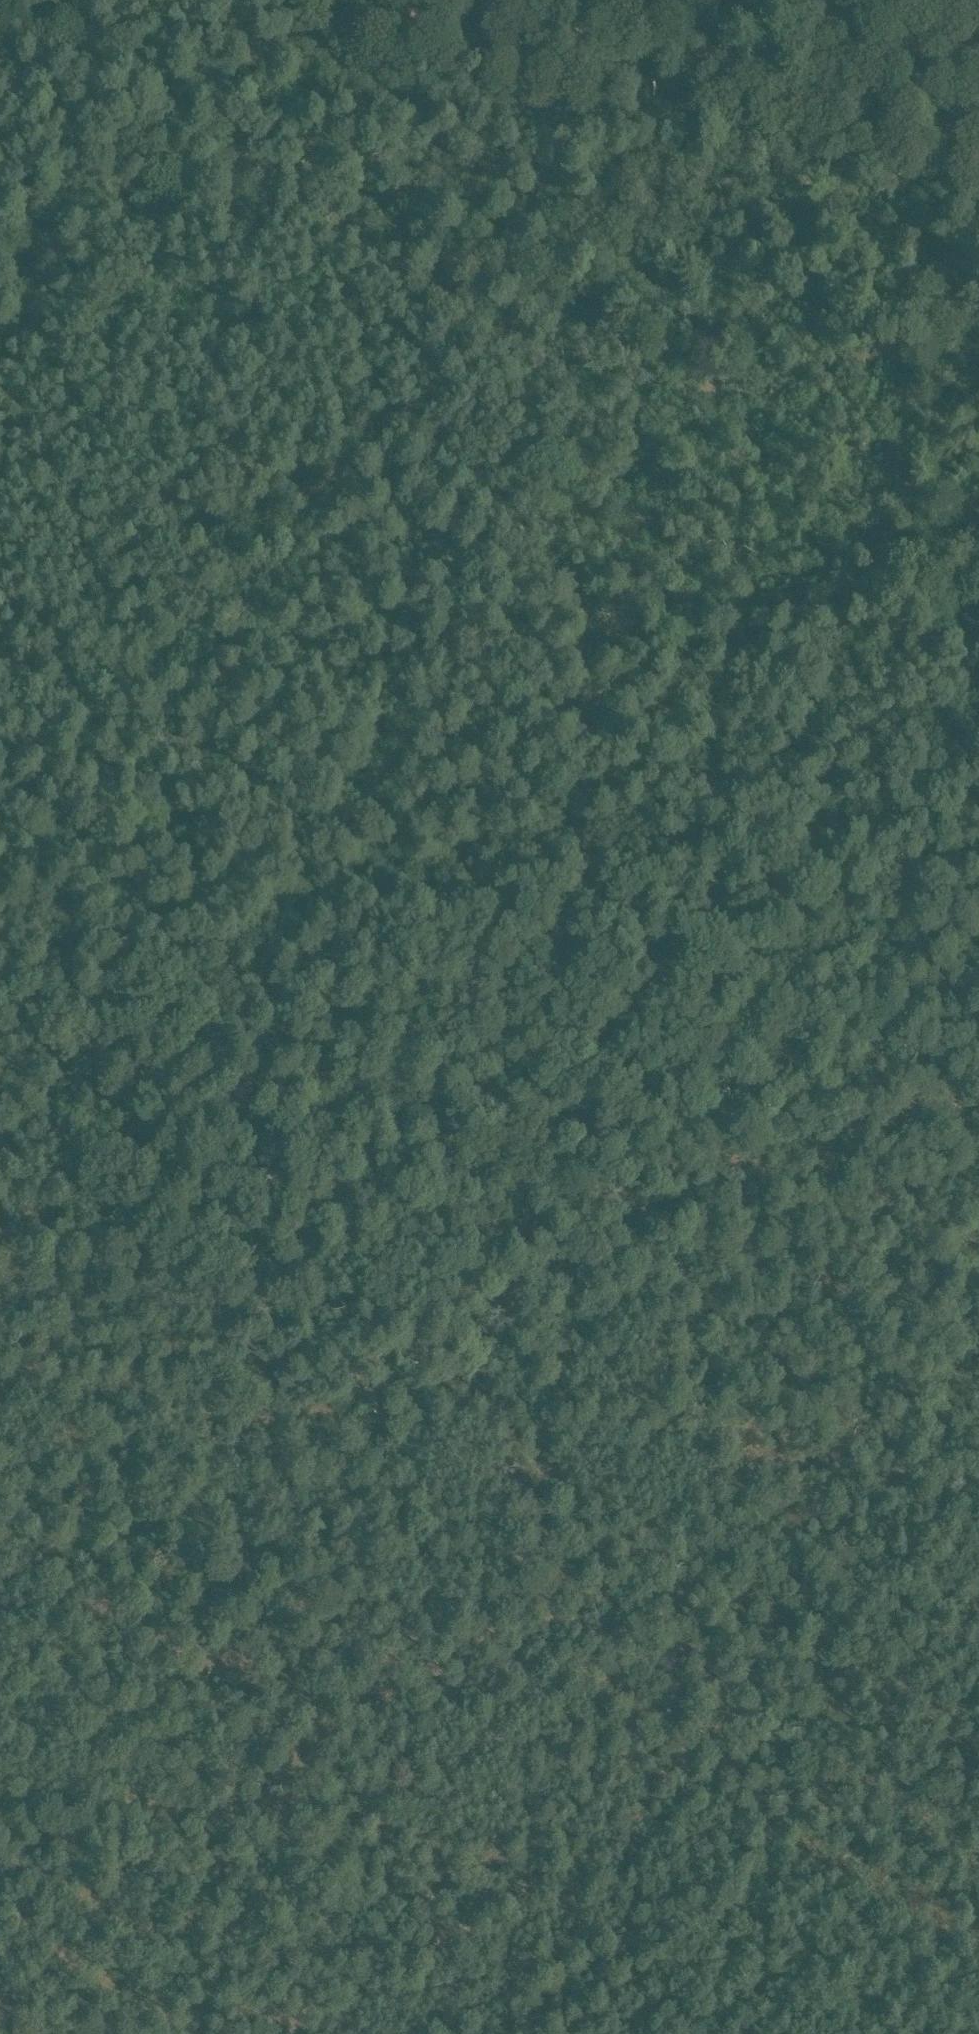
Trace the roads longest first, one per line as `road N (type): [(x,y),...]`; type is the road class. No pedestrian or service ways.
road 1 (track): [(978,522),(908,573),(812,596),(688,645),(621,644),(534,540),(423,426),(404,419),(286,481),(176,520),(0,649)]
road 2 (track): [(978,1651),(589,1877),(250,2014),(245,2033)]
road 3 (track): [(0,1892),(218,2033)]

